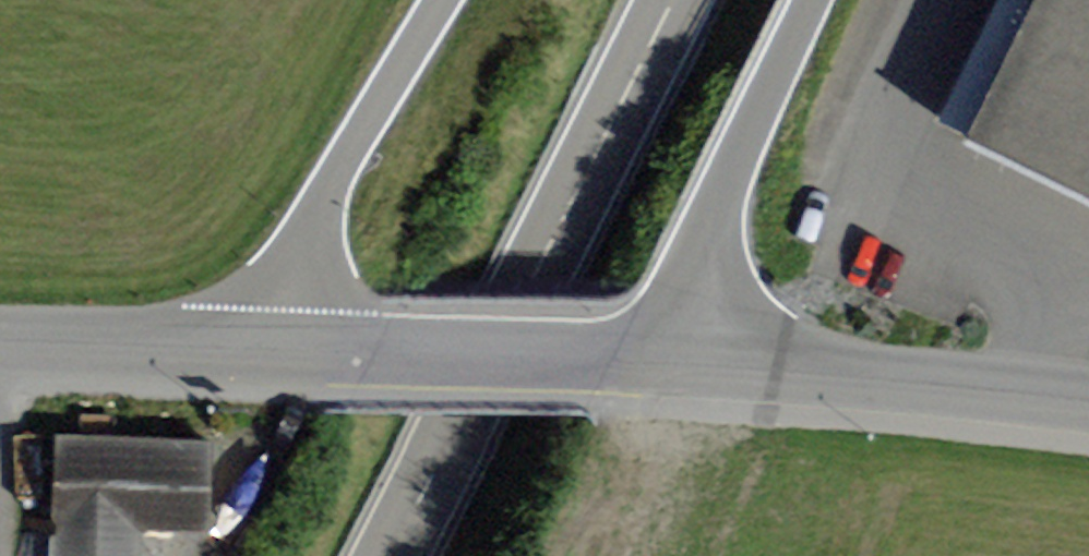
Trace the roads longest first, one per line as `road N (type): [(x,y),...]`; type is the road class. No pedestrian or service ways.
road 1 (secondary): [(667,0),(547,257),(391,555)]
road 2 (unclassified): [(1088,398),(686,362)]
road 3 (unclassified): [(686,362),(297,352)]
road 4 (secondary): [(686,362),(715,209),(812,0)]
road 5 (secondary): [(441,0),(325,203),(310,247),(297,352)]
road 6 (unclassified): [(297,352),(0,347)]

